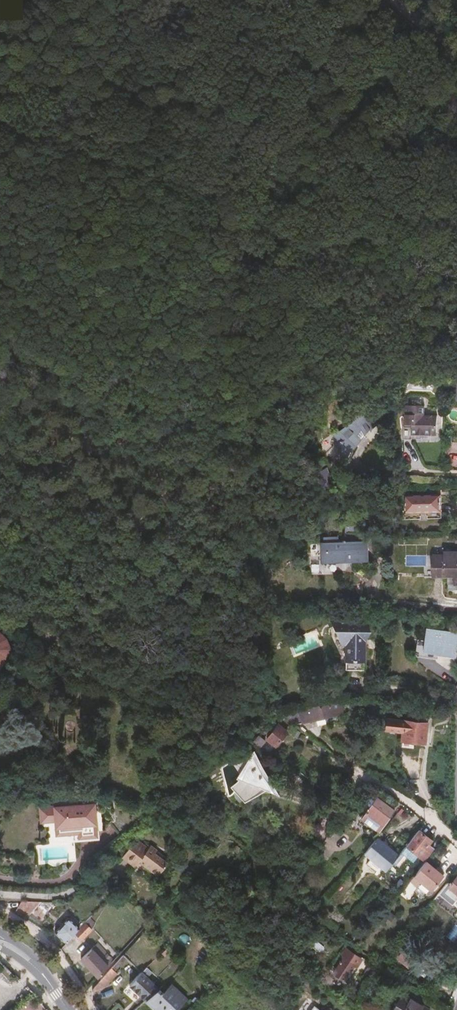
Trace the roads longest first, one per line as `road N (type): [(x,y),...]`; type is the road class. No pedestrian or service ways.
road 1 (track): [(0,349),(78,377),(216,400),(248,396),(314,341),(456,327)]
road 2 (residential): [(314,844),(344,810),(356,776),(421,813),(456,844)]
road 3 (track): [(0,912),(43,941),(90,1009)]

